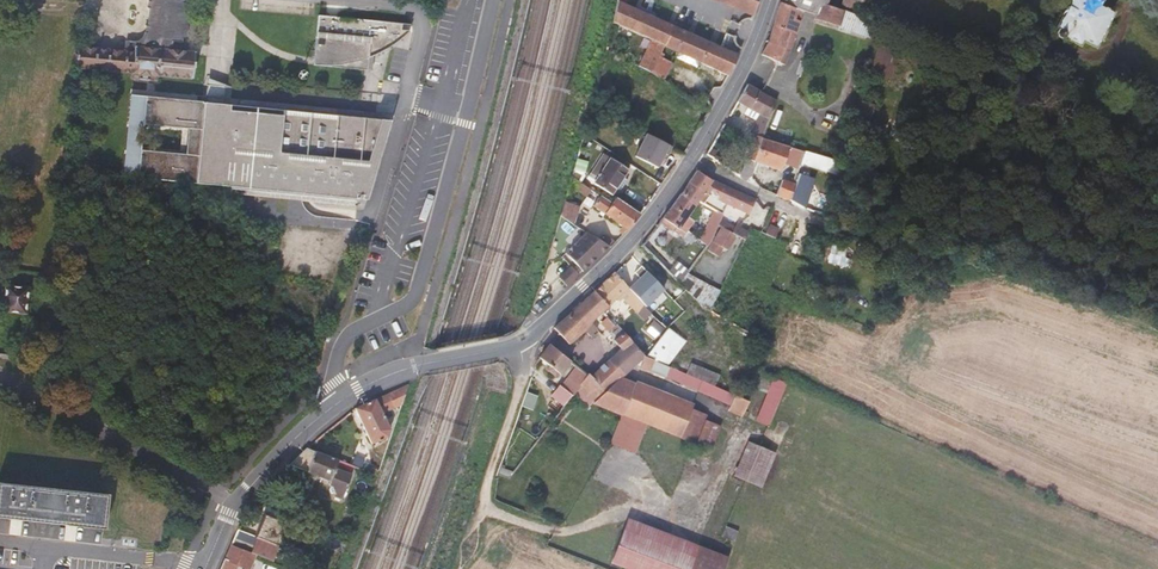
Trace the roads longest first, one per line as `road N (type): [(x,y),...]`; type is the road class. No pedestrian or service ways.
road 1 (track): [(692,158),(833,227),(955,255),(1157,326)]
road 2 (residential): [(494,0),(414,299),(343,344),(332,383),(341,401)]
road 3 (tertiary): [(519,344),(629,244),(675,188),(749,59),(770,0)]
road 4 (residential): [(519,344),(520,394),(482,508),(550,533)]
road 5 (tertiary): [(204,568),(231,501),(341,401)]
road 6 (tertiary): [(341,401),(414,367),(519,344)]
road 7 (residential): [(38,568),(40,550),(204,568)]

